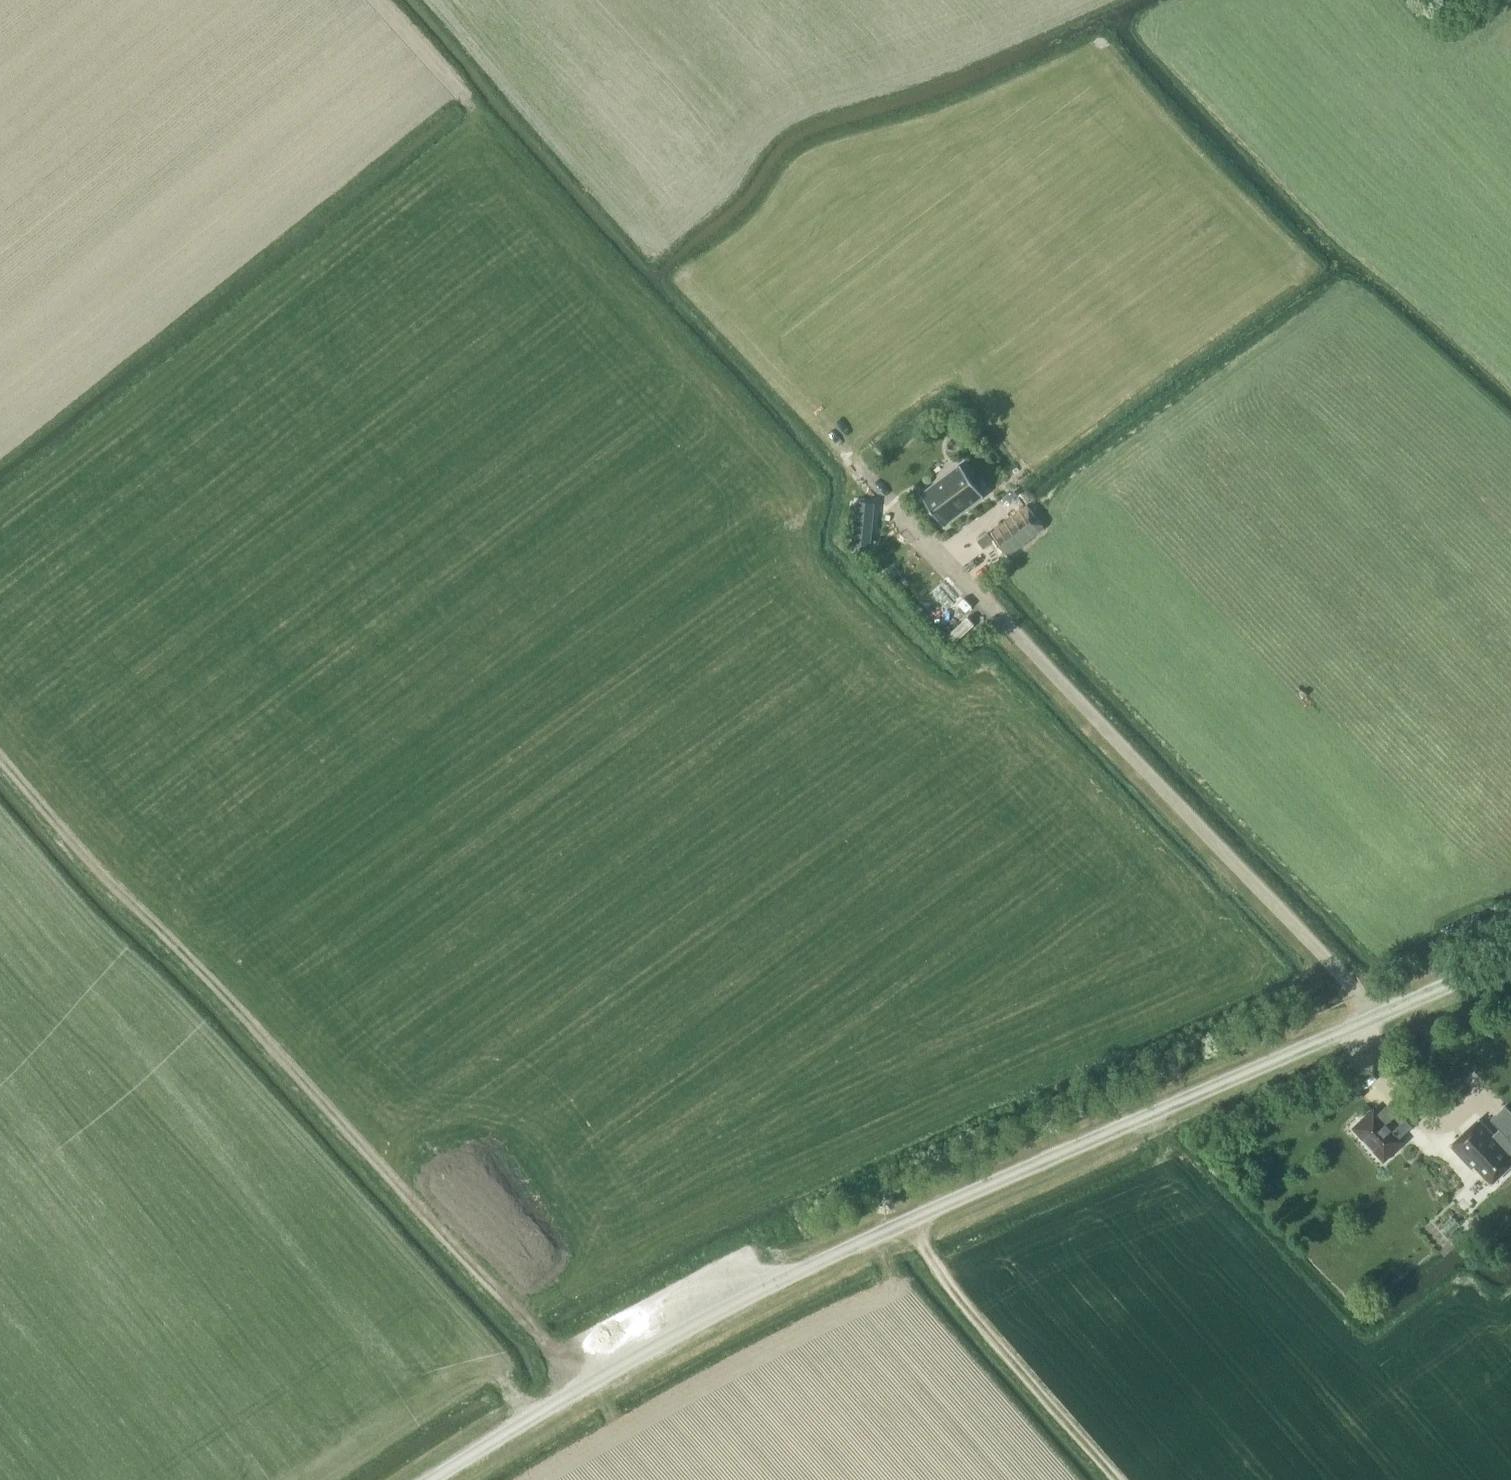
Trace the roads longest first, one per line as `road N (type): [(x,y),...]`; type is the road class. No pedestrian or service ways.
road 1 (unclassified): [(425,1479),(620,1364),(826,1257),(1510,957)]

